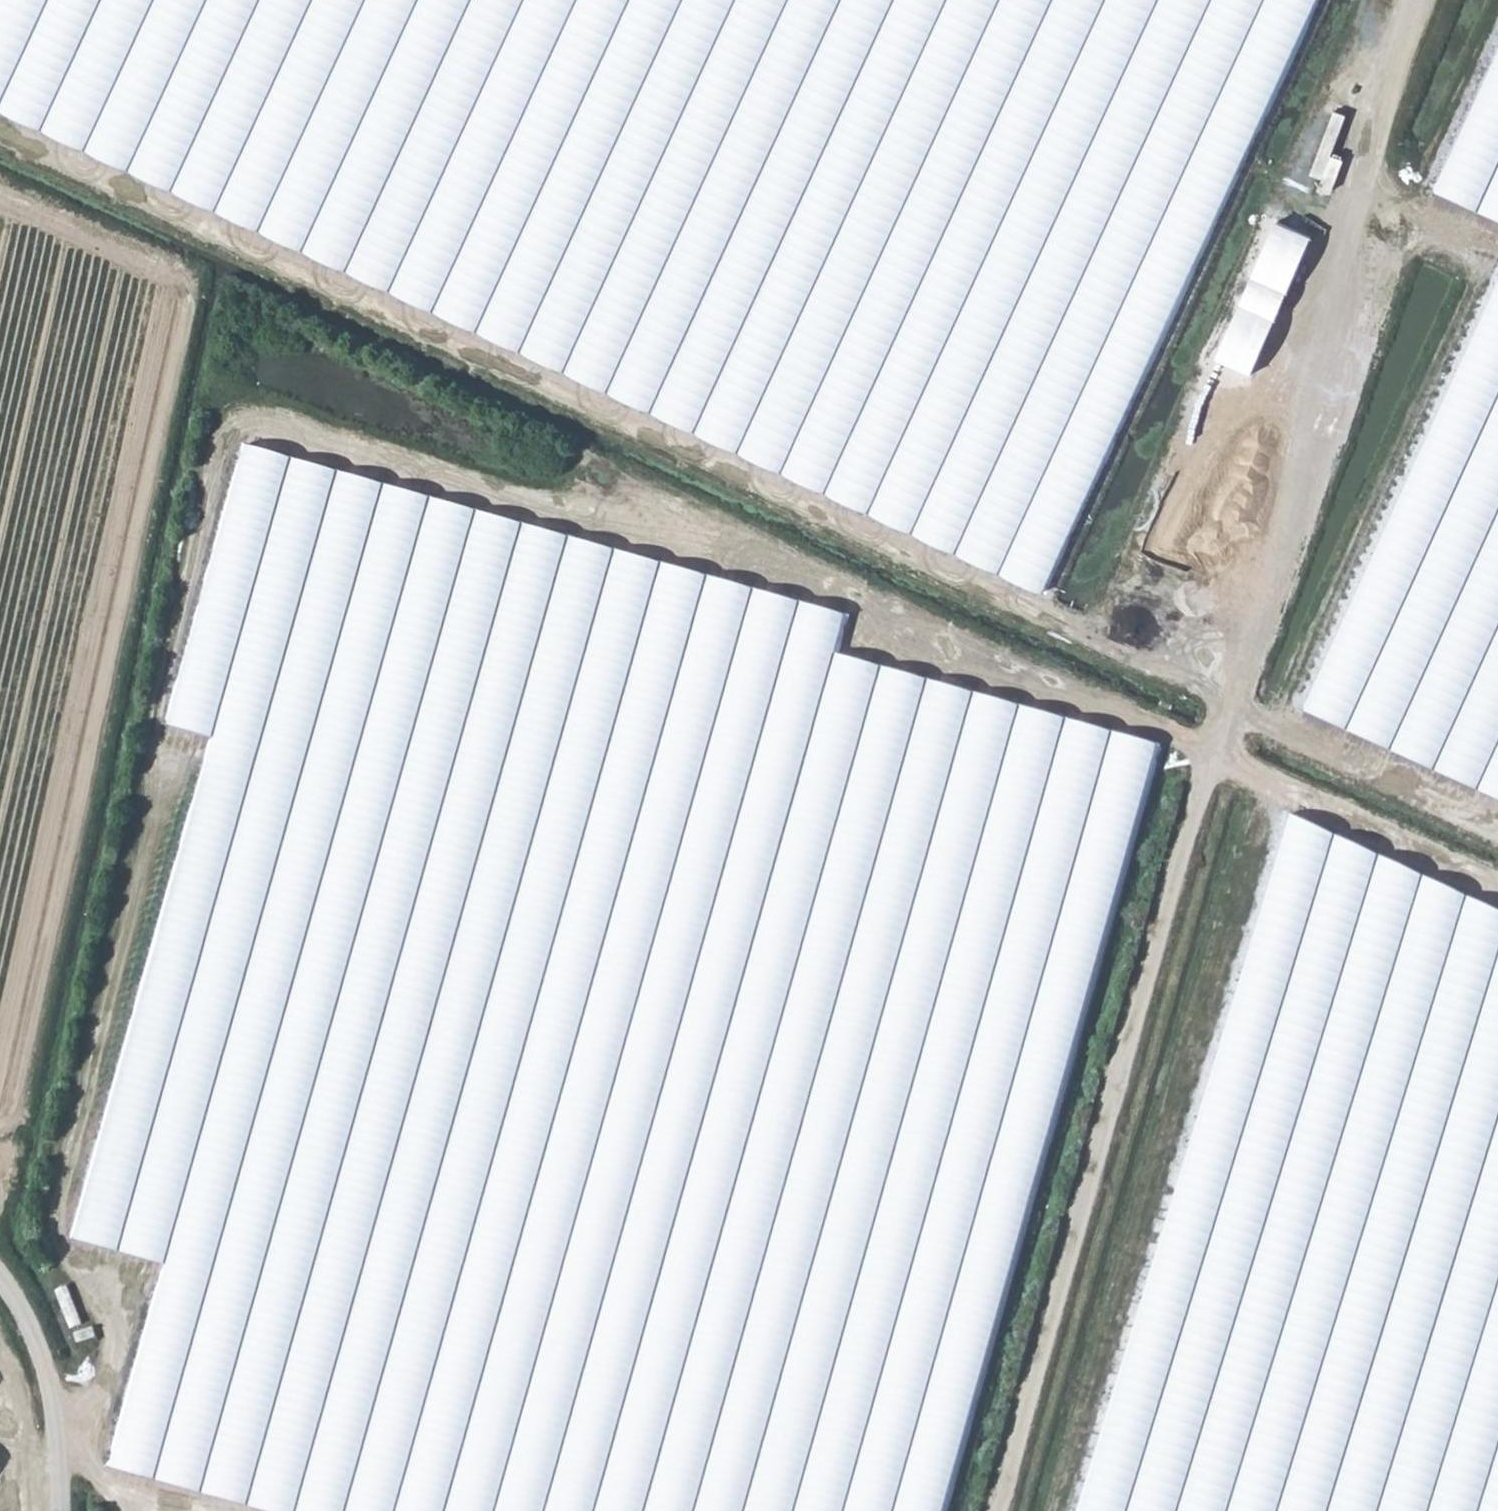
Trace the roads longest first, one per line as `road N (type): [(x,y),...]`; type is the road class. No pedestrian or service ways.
road 1 (track): [(1423,0),(1081,1233),(993,1510)]
road 2 (track): [(0,1278),(46,1371),(60,1510)]

